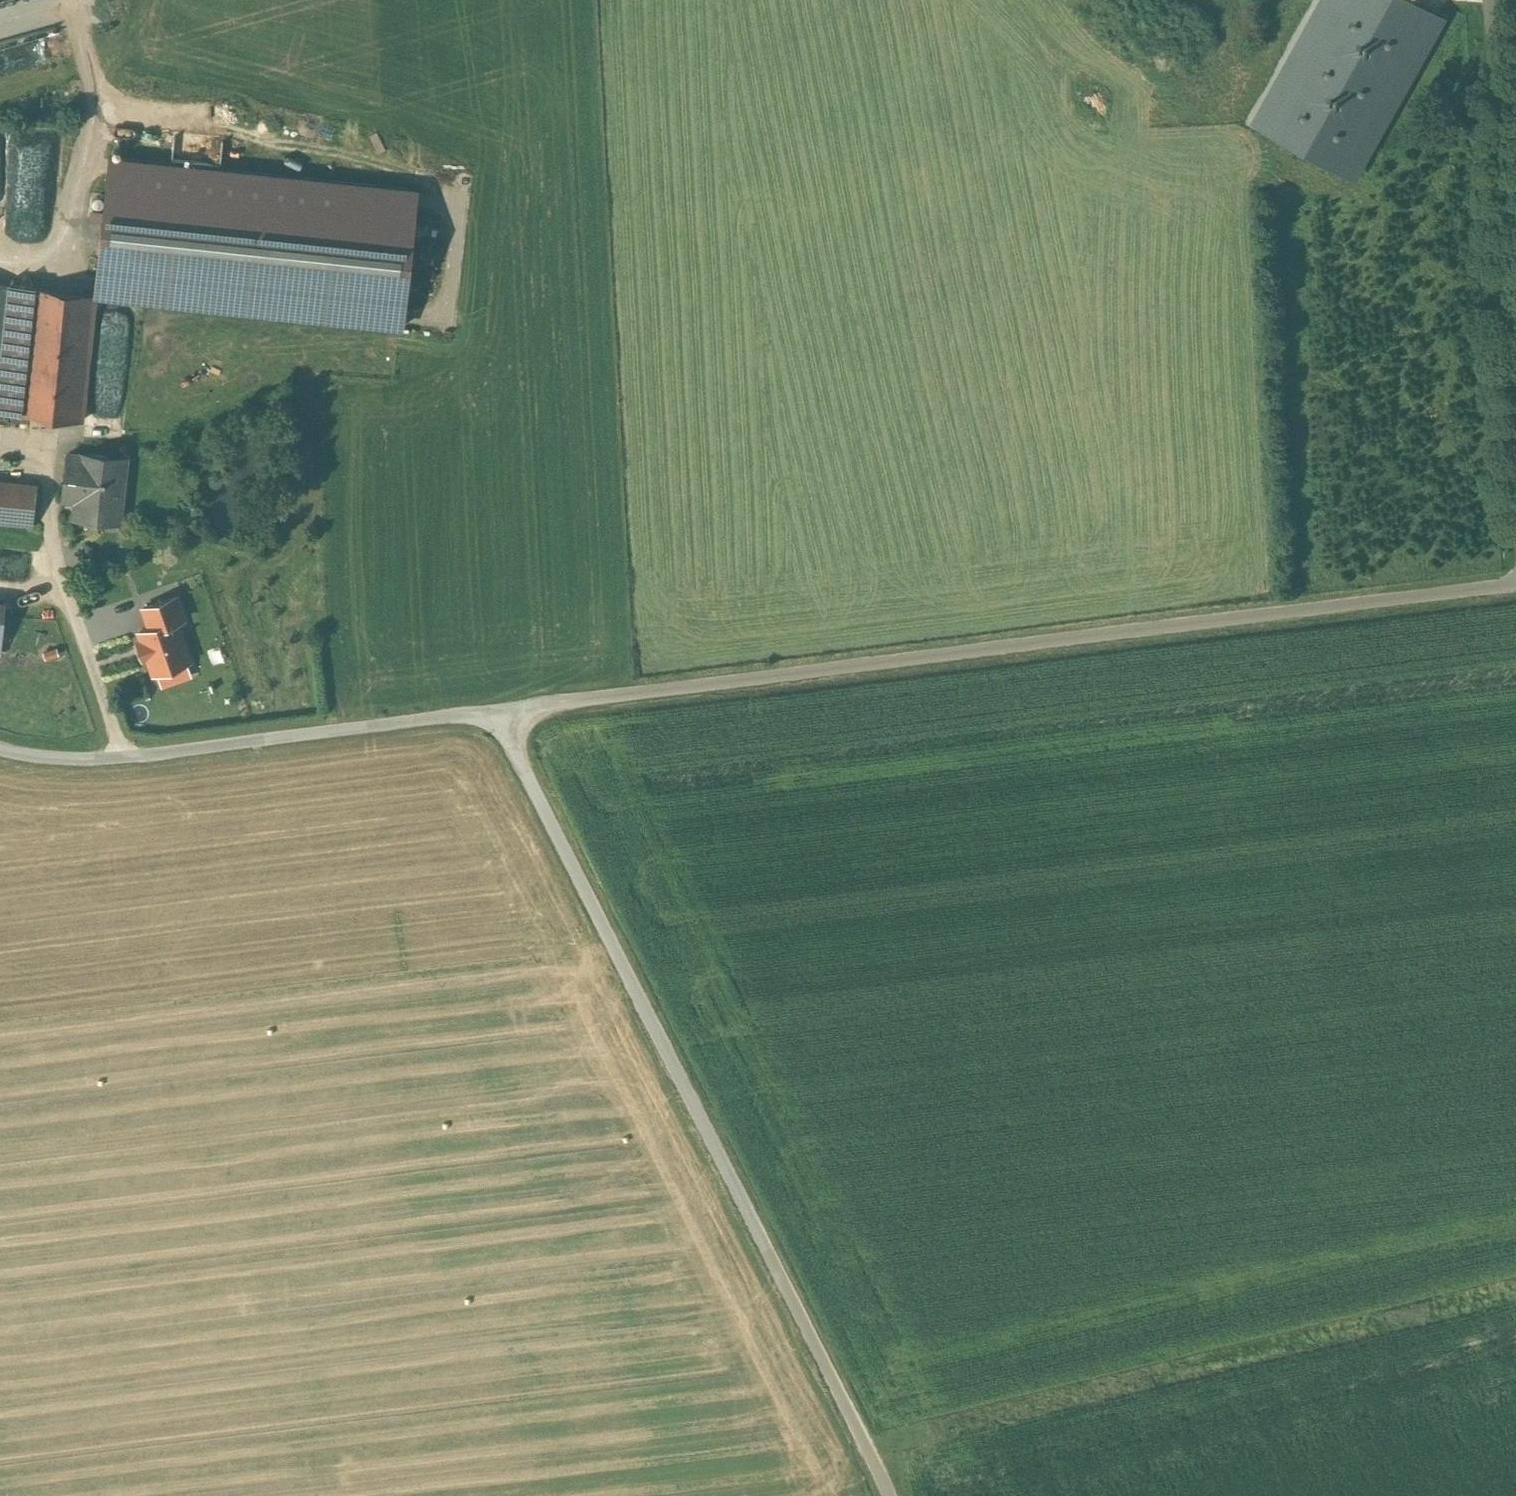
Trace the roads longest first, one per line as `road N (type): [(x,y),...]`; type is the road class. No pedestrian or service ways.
road 1 (unclassified): [(492,702),(1515,575)]
road 2 (unclassified): [(492,702),(891,1495)]
road 3 (unclassified): [(0,737),(36,749),(127,747),(492,702)]

